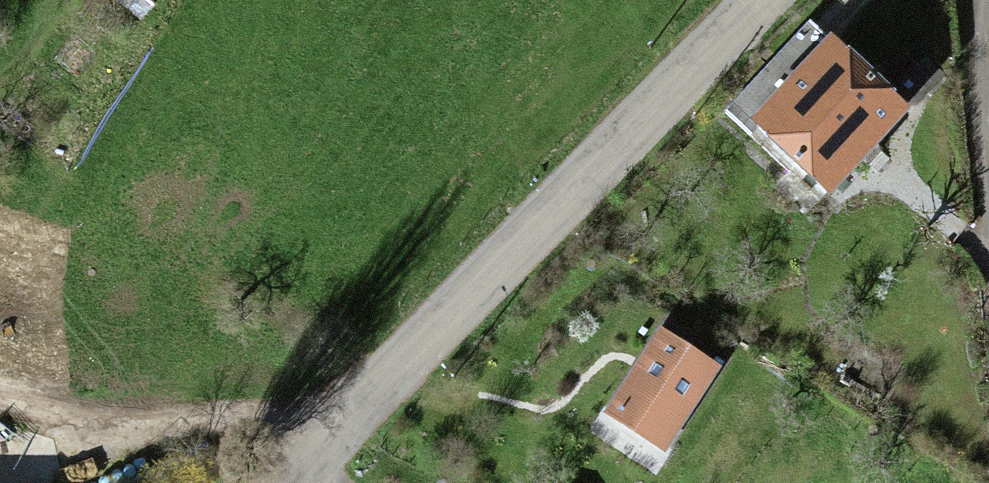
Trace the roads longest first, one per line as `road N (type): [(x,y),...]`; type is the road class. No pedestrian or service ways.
road 1 (tertiary): [(766,0),(298,482)]
road 2 (track): [(327,453),(223,425),(0,405)]

